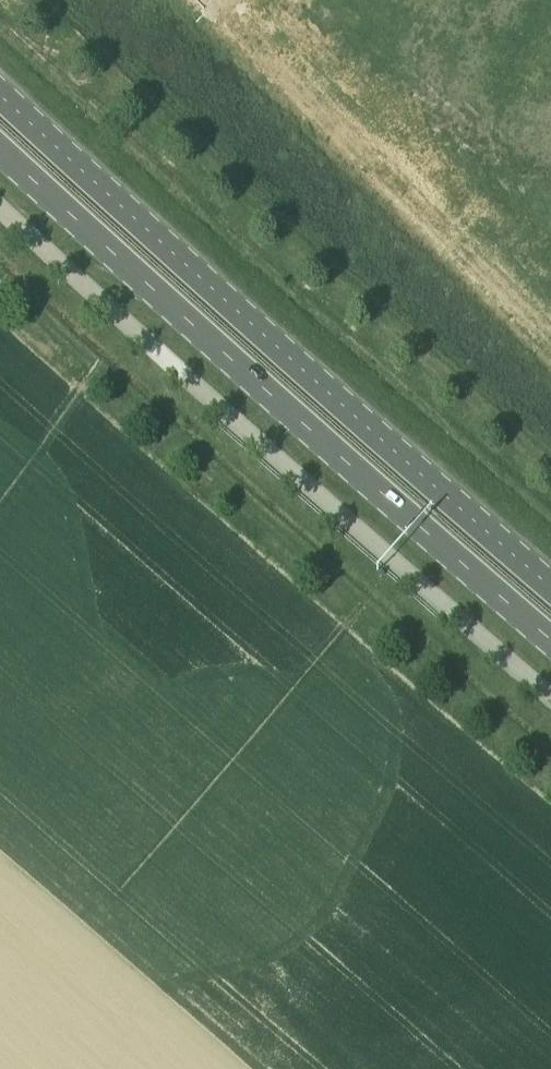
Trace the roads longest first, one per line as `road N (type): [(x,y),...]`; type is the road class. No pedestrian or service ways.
road 1 (primary): [(550,592),(0,97)]
road 2 (unclassified): [(550,701),(385,563),(0,211)]
road 3 (primary): [(0,154),(322,446),(550,640)]

